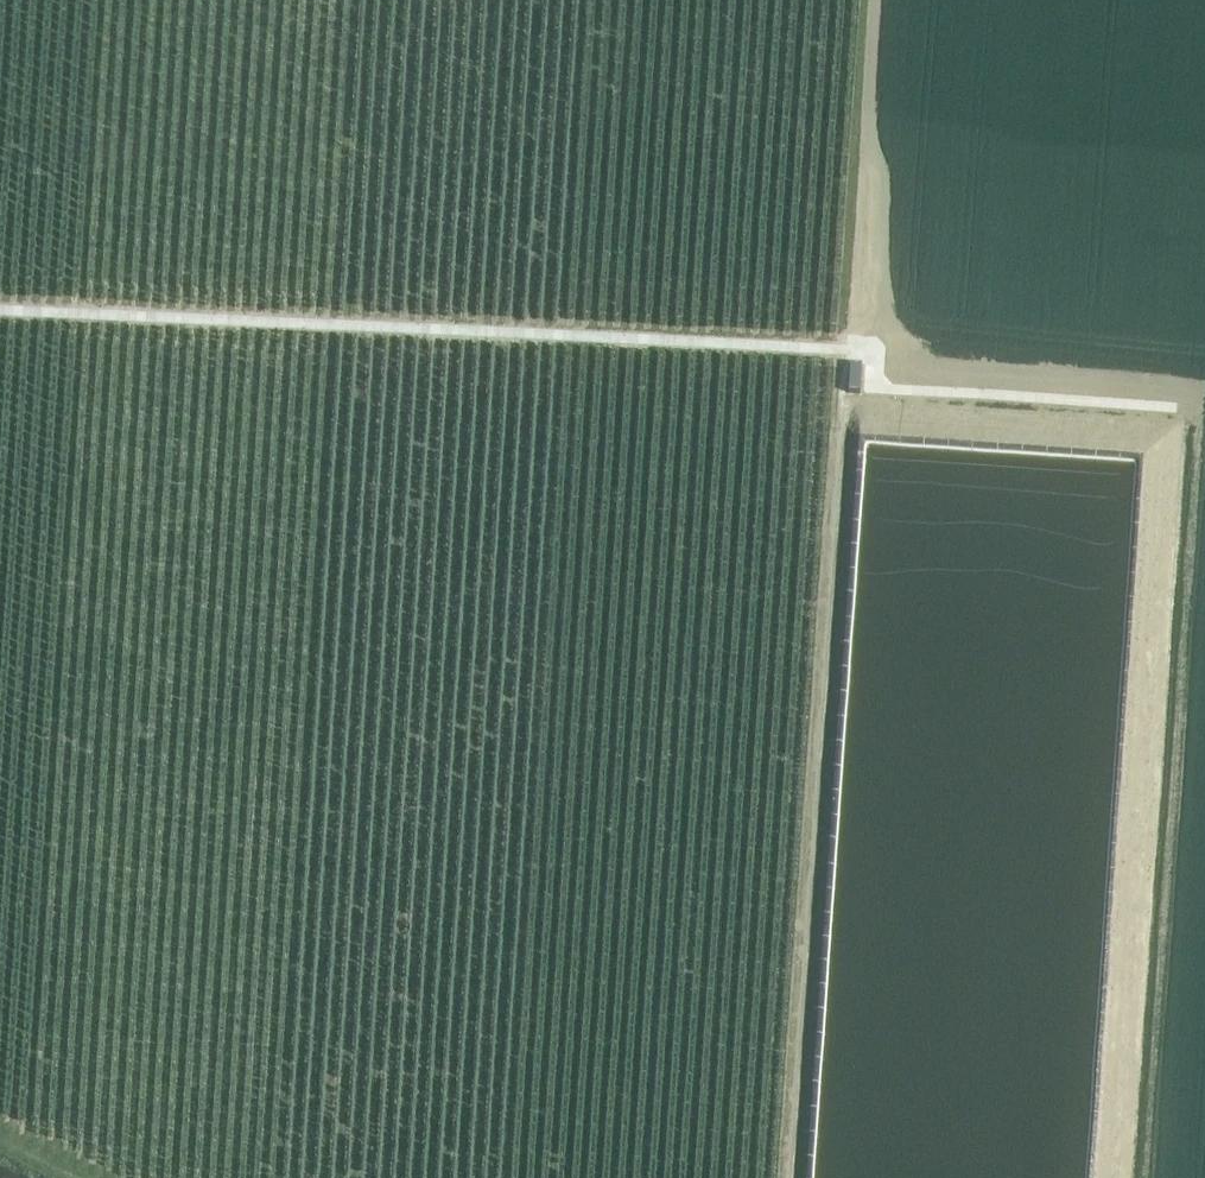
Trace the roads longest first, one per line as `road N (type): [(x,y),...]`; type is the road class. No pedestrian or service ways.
road 1 (track): [(0,311),(833,349)]

